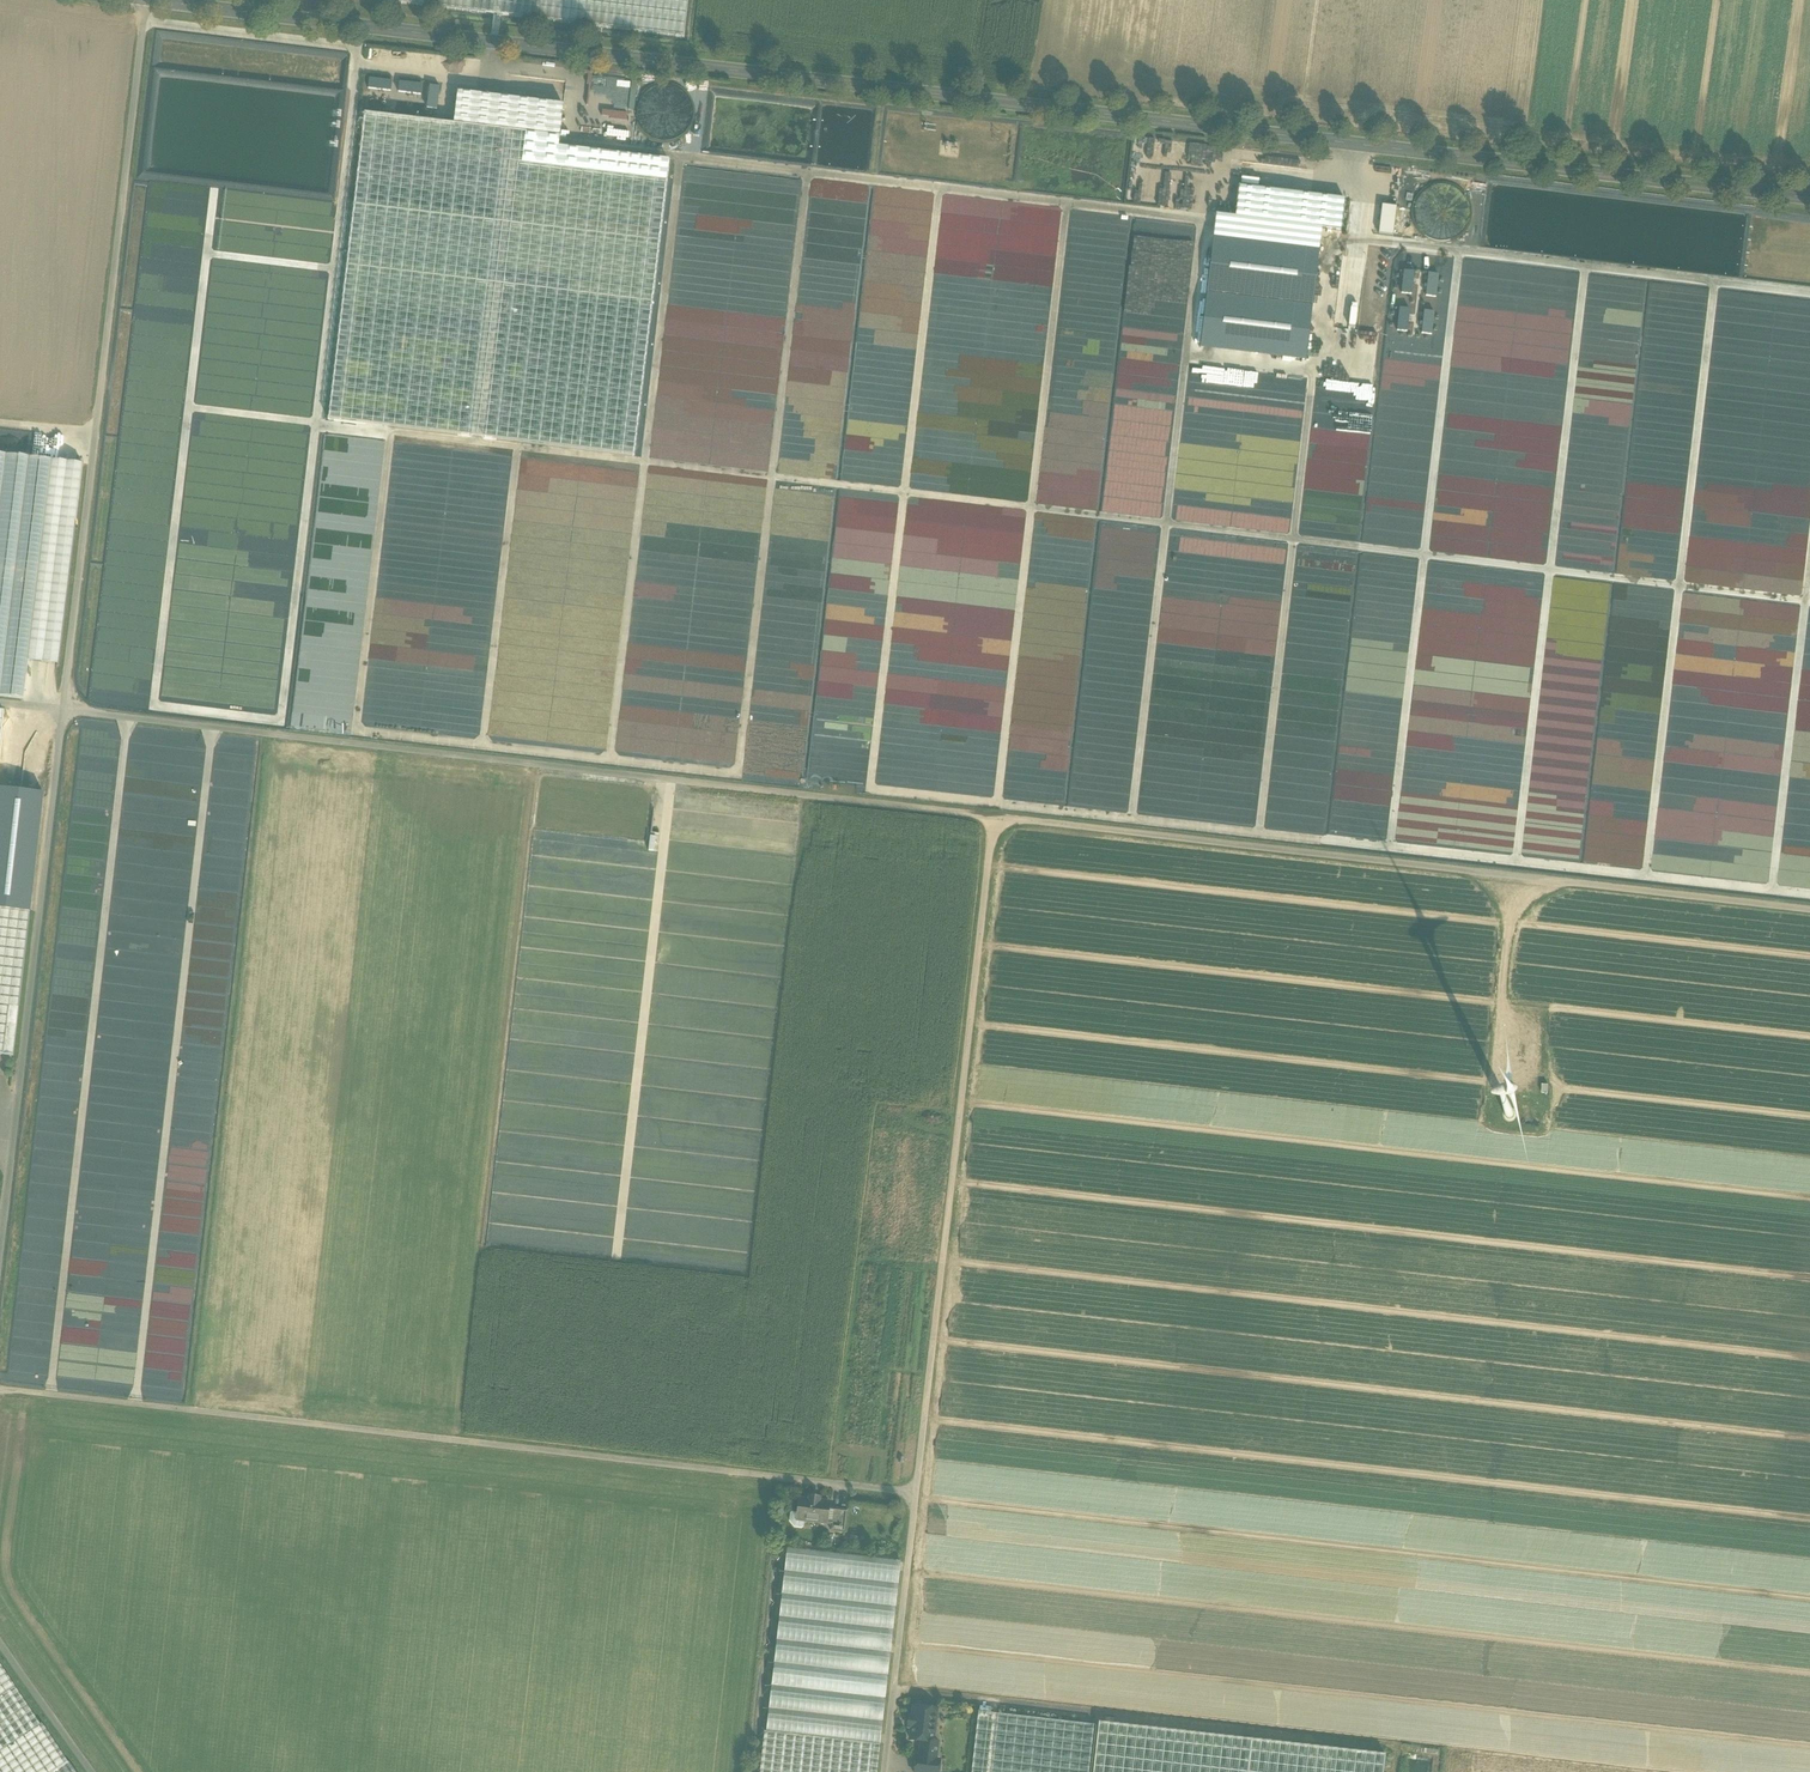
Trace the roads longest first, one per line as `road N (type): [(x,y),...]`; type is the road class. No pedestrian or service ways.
road 1 (tertiary): [(1809,197),(132,0)]
road 2 (track): [(0,1233),(88,436),(148,0)]
road 3 (track): [(994,815),(60,718)]
road 4 (track): [(916,1495),(0,1383)]
road 5 (track): [(994,815),(1809,913)]
road 6 (track): [(916,1495),(994,815)]
road 7 (track): [(883,1771),(916,1495)]
road 8 (track): [(92,1771),(0,1646)]

